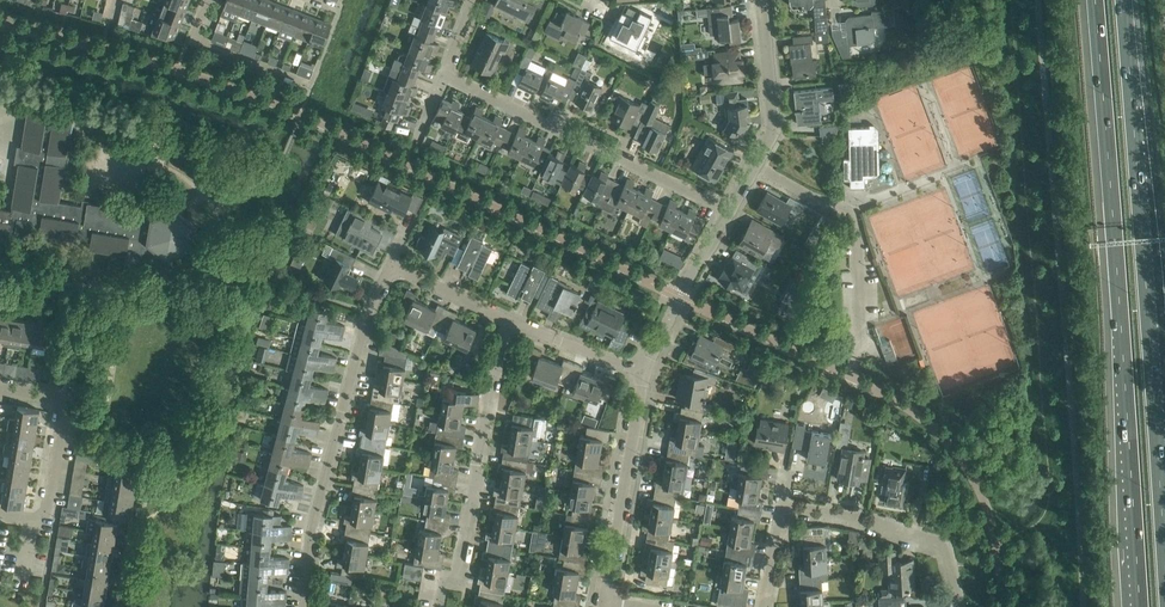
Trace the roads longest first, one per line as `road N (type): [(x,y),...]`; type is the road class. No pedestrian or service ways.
road 1 (motorway): [(1096,0),(1140,606)]
road 2 (motorway): [(1164,579),(1123,0)]
road 3 (residential): [(510,320),(410,273),(386,275),(366,321),(311,535),(305,606)]
road 4 (residential): [(763,606),(776,524),(786,509),(802,509),(867,519),(945,544),(960,606)]
road 5 (residential): [(729,209),(445,75)]
road 6 (residential): [(439,606),(441,589),(461,570),(510,320)]
road 7 (residential): [(858,357),(853,216),(755,164)]
road 8 (residential): [(0,514),(52,523),(64,400),(0,390)]
road 9 (residential): [(608,600),(644,372)]
road 10 (residential): [(644,372),(729,209)]
road 11 (residential): [(755,164),(774,131),(760,0)]
road 12 (residential): [(644,372),(510,320)]

